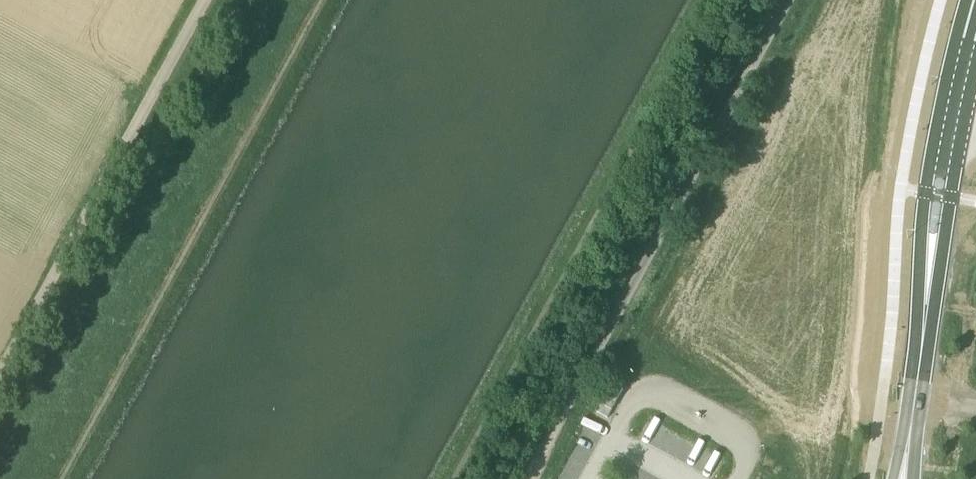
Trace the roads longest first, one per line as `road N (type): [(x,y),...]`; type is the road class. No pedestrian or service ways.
road 1 (unclassified): [(789,0),(525,478)]
road 2 (unclassified): [(0,381),(208,0)]
road 3 (primary): [(954,104),(925,193),(929,286)]
road 4 (primary): [(929,286),(951,178),(954,104)]
road 5 (primary): [(929,286),(907,451)]

